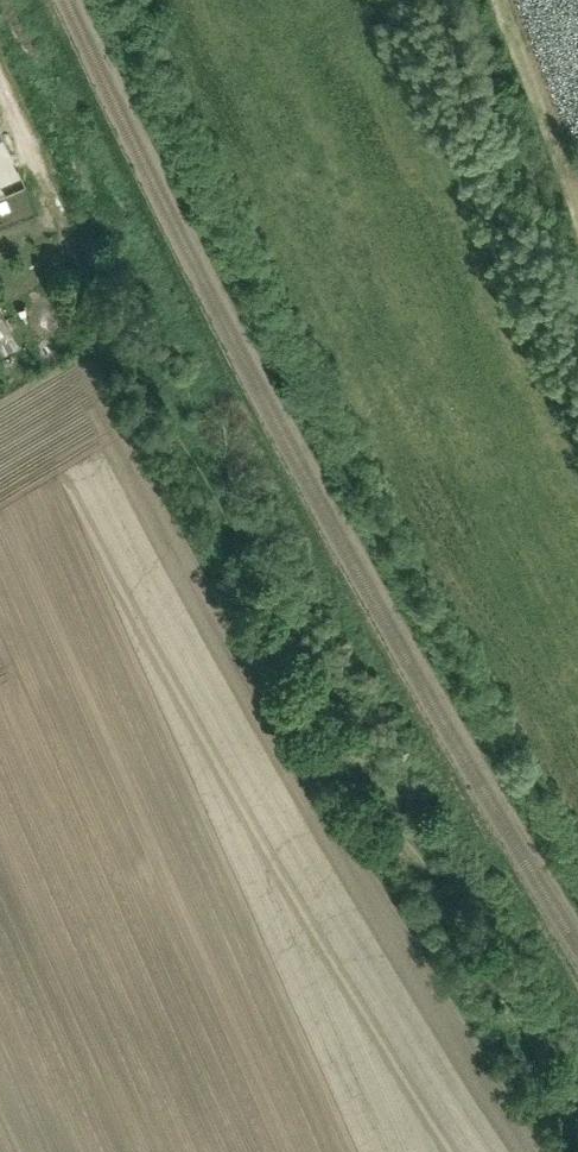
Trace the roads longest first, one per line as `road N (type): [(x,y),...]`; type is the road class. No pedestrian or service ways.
road 1 (track): [(0,82),(126,337)]

